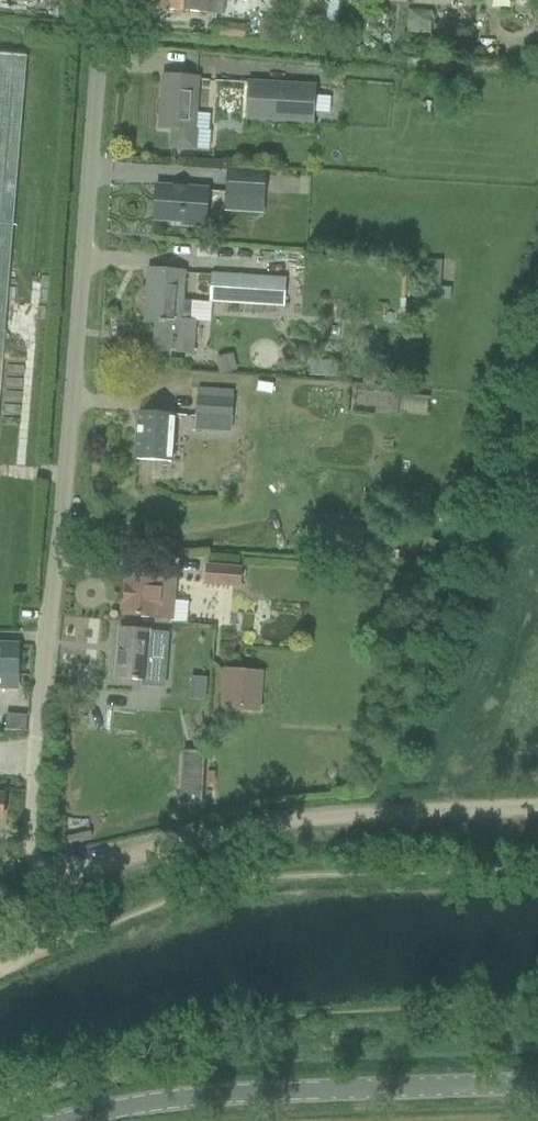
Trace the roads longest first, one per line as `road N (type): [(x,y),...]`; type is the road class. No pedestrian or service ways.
road 1 (residential): [(34,925),(104,0)]
road 2 (track): [(34,925),(147,848),(302,818),(537,810)]
road 3 (unclassified): [(46,1120),(119,1102),(277,1089),(537,1081)]

